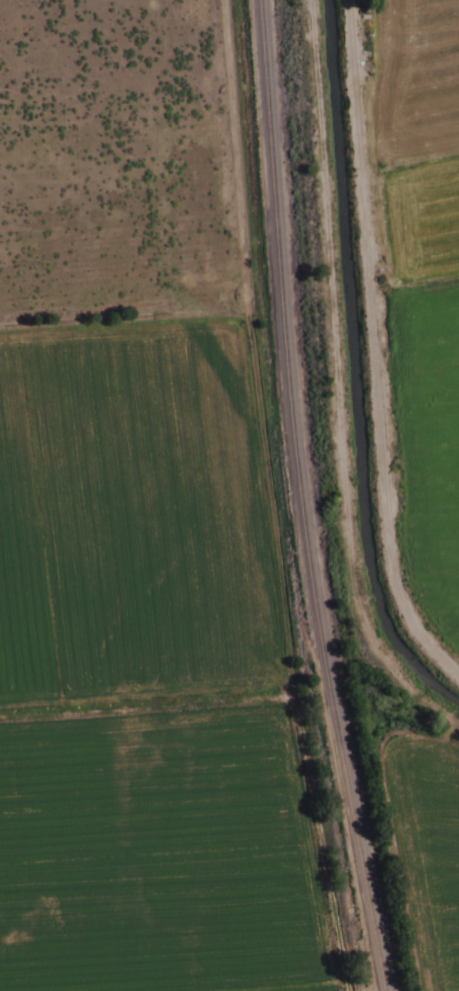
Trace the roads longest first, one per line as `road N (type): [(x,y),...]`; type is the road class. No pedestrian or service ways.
road 1 (track): [(357,0),(401,580),(437,647),(458,664)]

